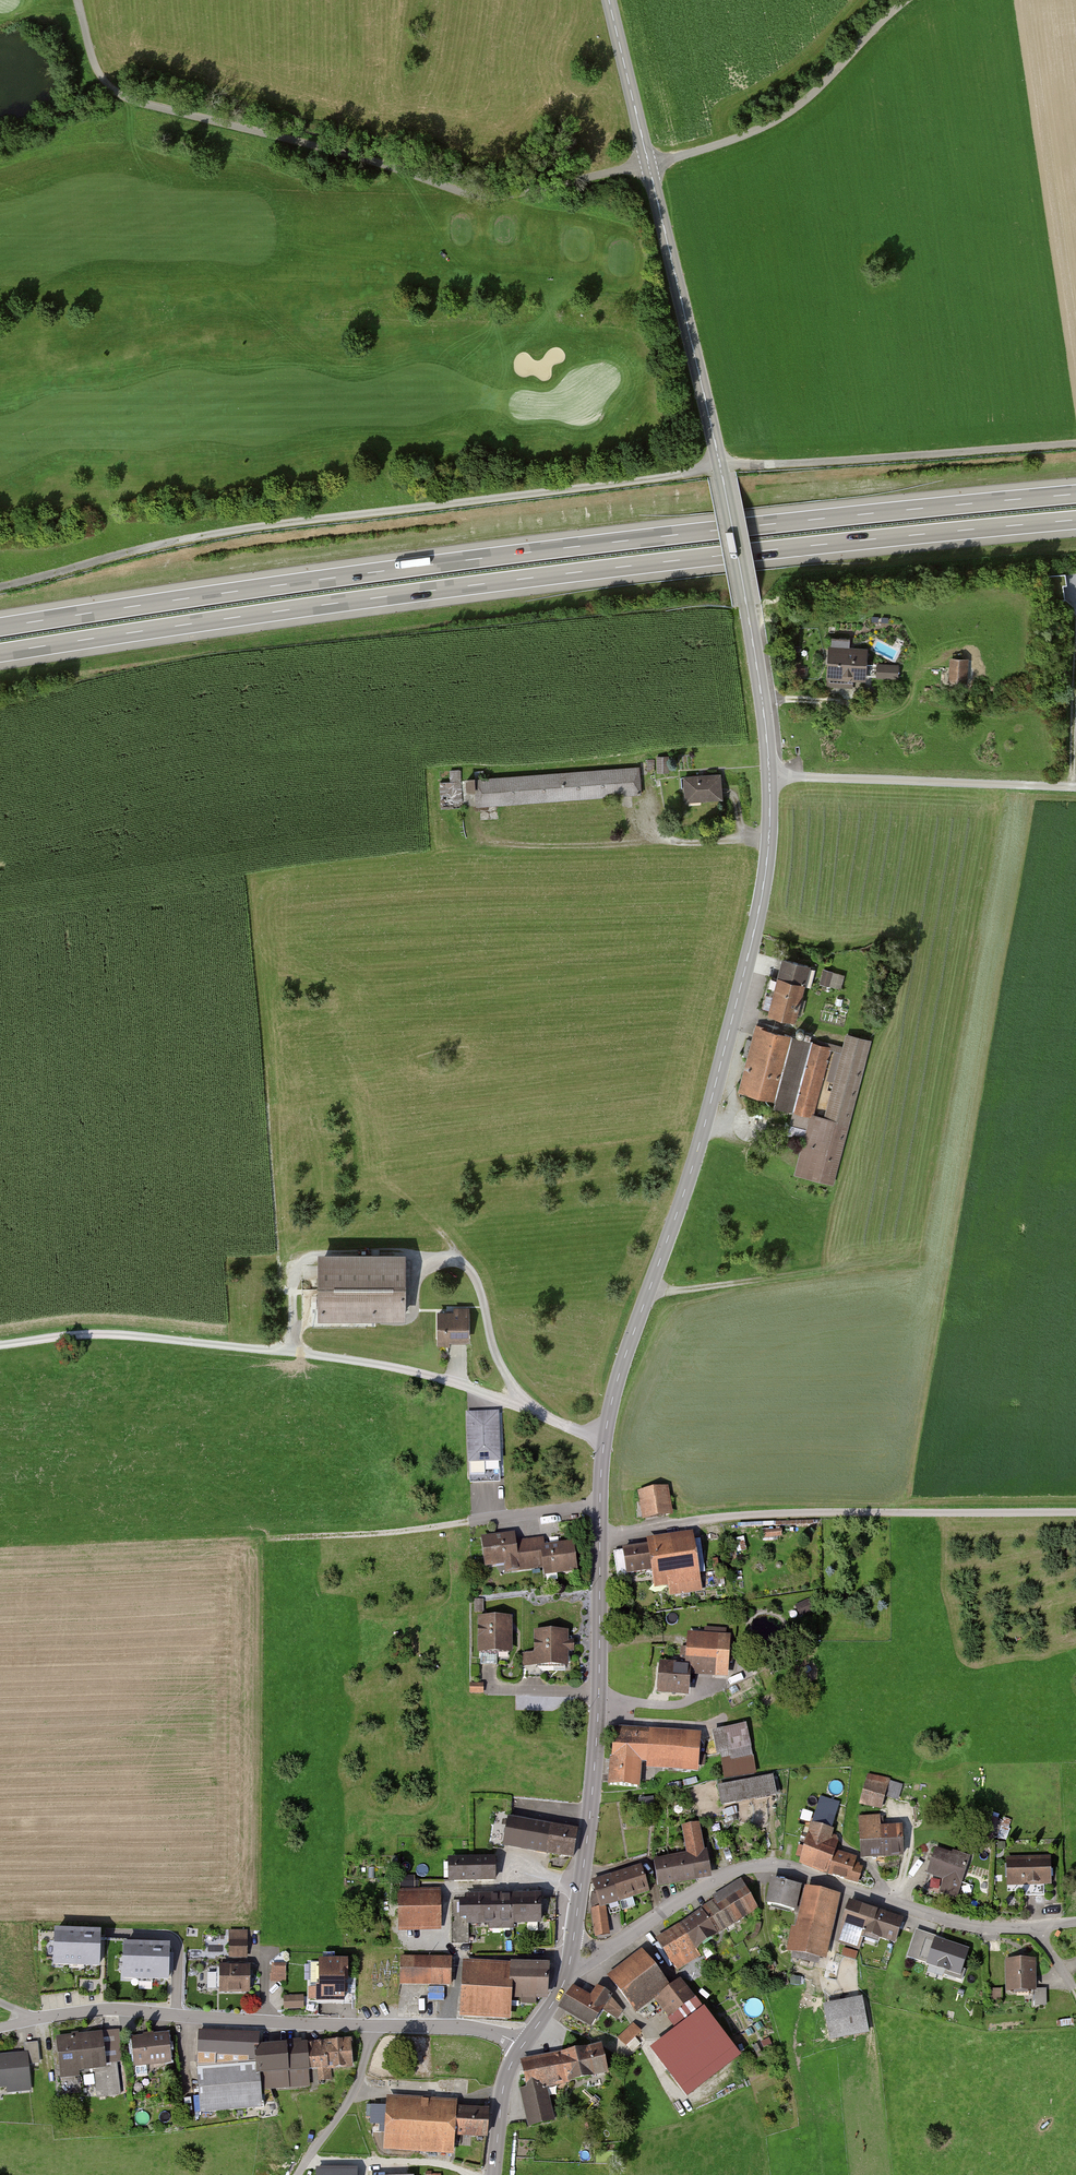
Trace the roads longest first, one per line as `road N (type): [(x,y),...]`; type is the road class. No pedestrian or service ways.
road 1 (track): [(0,586),(205,534),(720,466),(1075,445)]
road 2 (motorway): [(0,653),(569,573),(1075,520)]
road 3 (motorway): [(1075,494),(564,548),(0,627)]
road 4 (tertiary): [(720,466),(762,702),(769,840),(746,968),(696,1158),(612,1403),(600,1503)]
road 5 (track): [(908,0),(806,102),(772,124),(649,165),(483,195),(120,94),(94,62),(78,0)]
road 6 (track): [(0,1350),(111,1333),(278,1348),(445,1379),(532,1410)]
road 7 (residential): [(522,2046),(467,2027),(106,2009),(0,2027)]
road 8 (residential): [(1075,1921),(984,1925),(797,1870),(755,1866),(727,1873),(611,1949)]
road 9 (tertiary): [(720,466),(610,0)]
road 10 (track): [(1075,1514),(778,1514),(599,1539)]
road 11 (track): [(532,1410),(499,1363),(465,1265),(432,1253),(319,1253),(295,1281),(278,1348)]
road 12 (track): [(769,775),(1075,786)]
road 13 (track): [(769,840),(481,843)]
road 14 (track): [(648,1294),(920,1257)]
road 15 (tertiary): [(600,1687),(575,1930)]
road 16 (track): [(268,1534),(386,1531),(472,1518)]
road 17 (tertiary): [(600,1503),(600,1687)]
road 18 (tertiary): [(522,2046),(506,2077),(495,2174)]
road 19 (residential): [(600,1503),(472,1518)]
road 20 (track): [(1071,786),(1075,666)]

